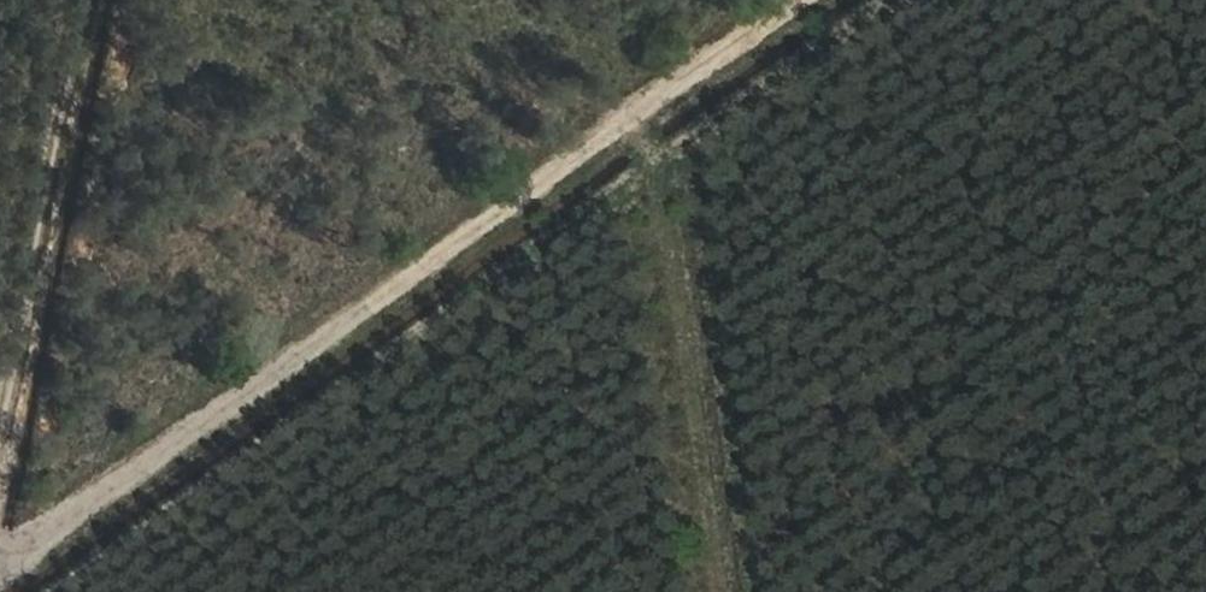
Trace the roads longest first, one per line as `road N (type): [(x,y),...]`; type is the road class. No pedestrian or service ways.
road 1 (track): [(0,520),(94,0)]

